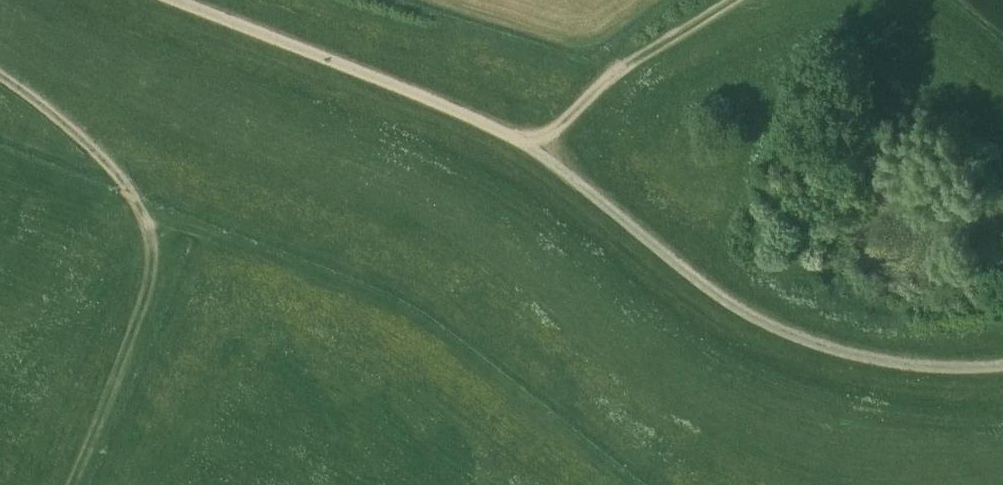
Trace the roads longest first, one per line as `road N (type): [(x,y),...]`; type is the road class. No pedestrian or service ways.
road 1 (track): [(175,0),(528,145),(751,318),(884,362),(1002,366)]
road 2 (track): [(528,145),(725,0)]
road 3 (track): [(0,77),(59,115),(122,181)]

